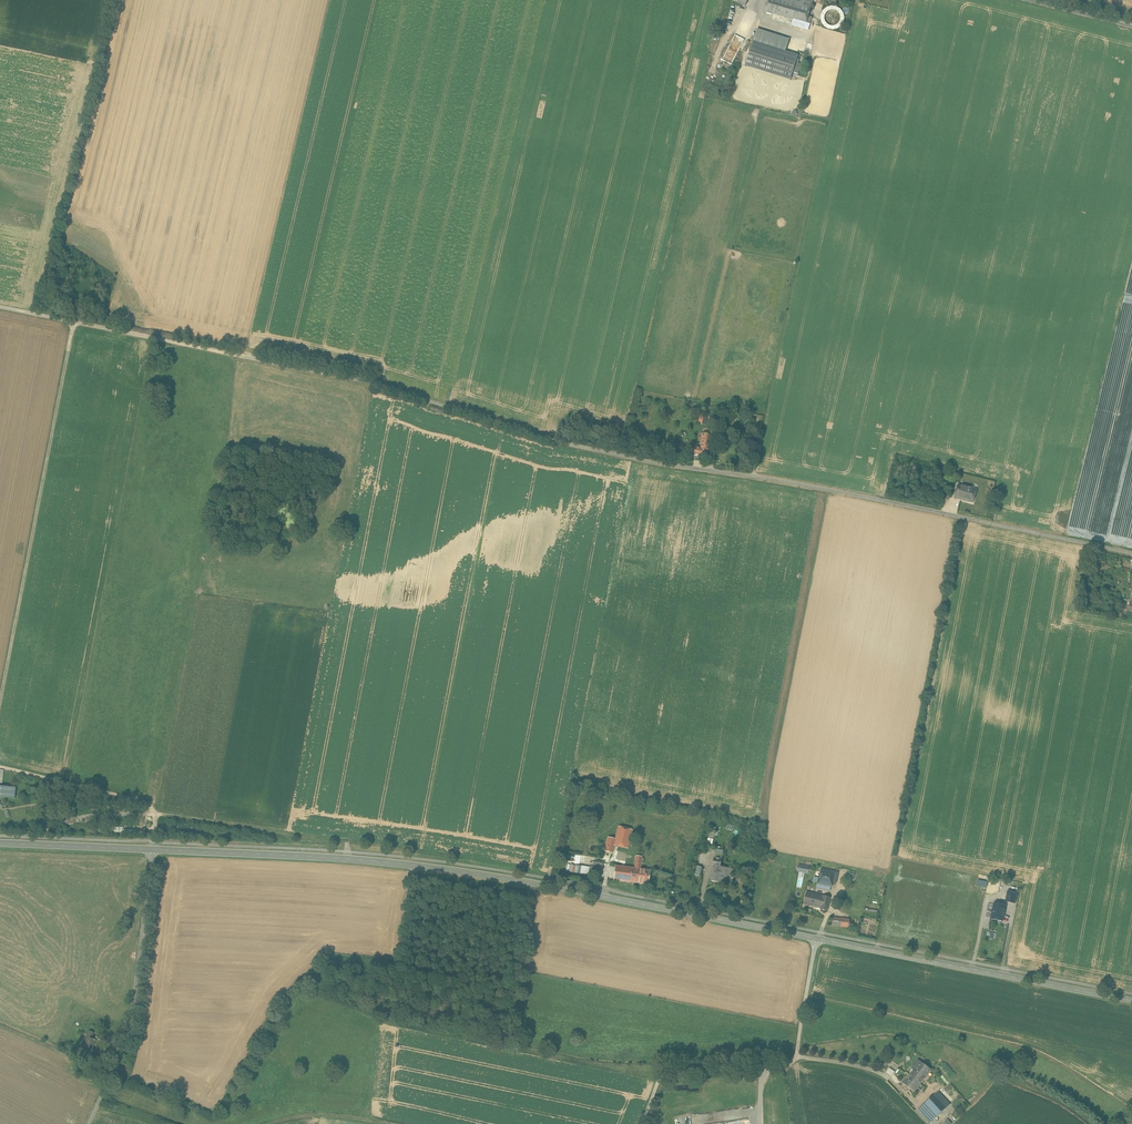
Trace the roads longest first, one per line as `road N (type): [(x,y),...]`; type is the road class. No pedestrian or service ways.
road 1 (unclassified): [(1131,553),(741,473),(662,465),(348,374),(0,306)]
road 2 (tertiary): [(0,844),(430,868),(1131,1001)]
road 3 (track): [(860,0),(753,475)]
road 4 (track): [(348,859),(348,844),(155,814)]
road 5 (track): [(154,849),(148,802),(0,766)]

